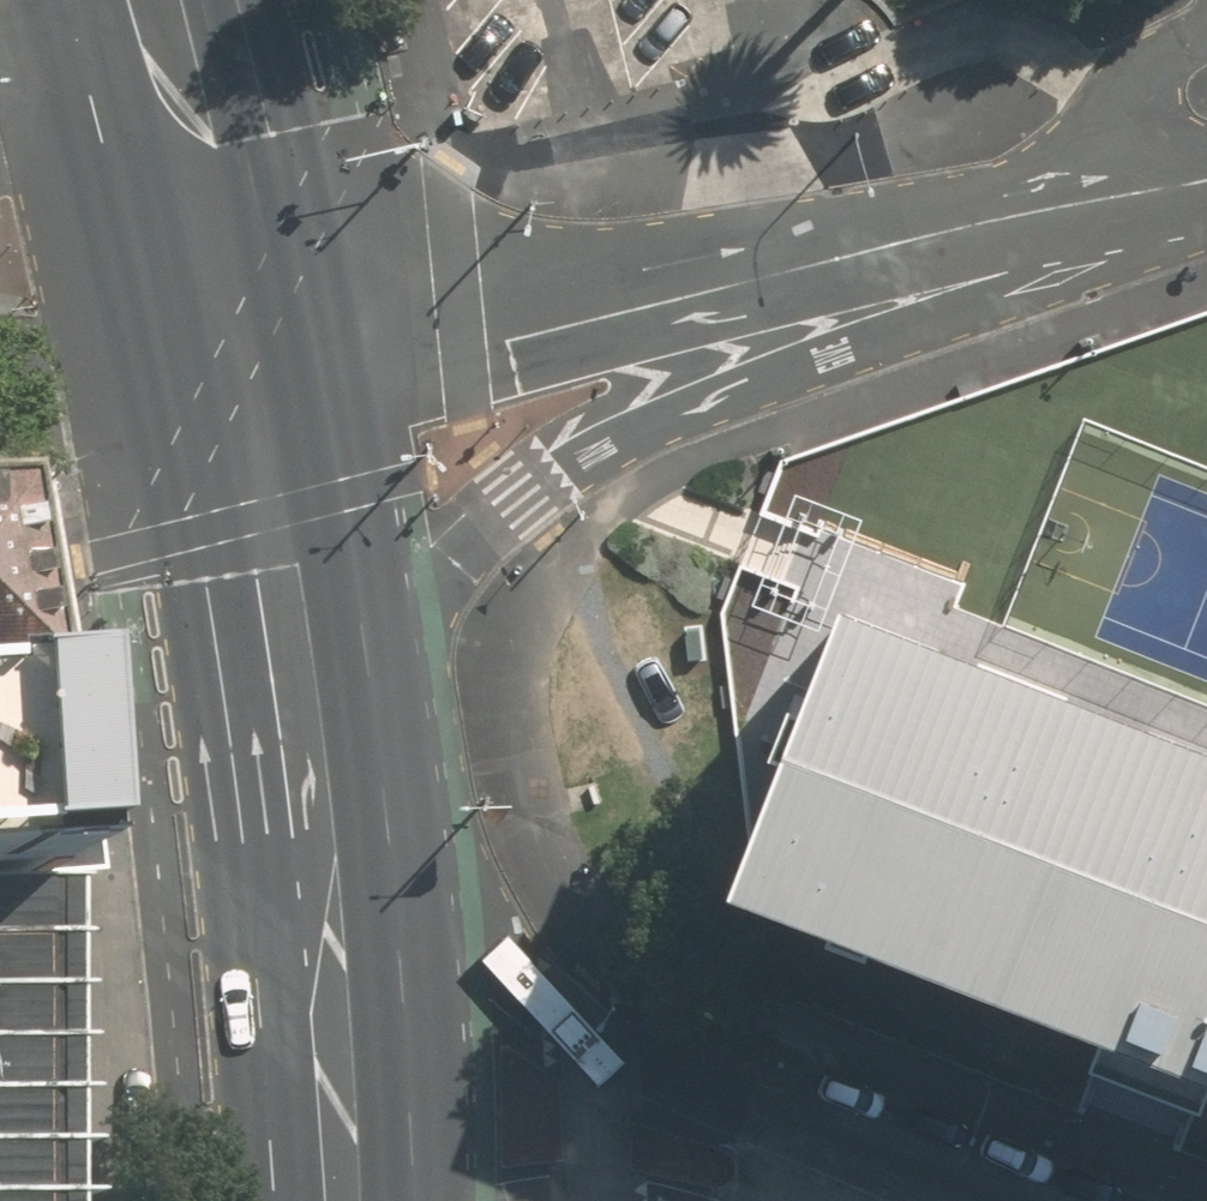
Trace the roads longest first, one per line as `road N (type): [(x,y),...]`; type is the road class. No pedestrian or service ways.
road 1 (secondary): [(1008,220),(594,437),(513,494),(364,635),(306,727)]
road 2 (residential): [(234,362),(507,327),(1008,220)]
road 3 (residential): [(322,921),(587,1047),(833,1200)]
road 4 (secondary): [(234,362),(306,727)]
road 5 (secondary): [(158,0),(234,362)]
road 6 (secondary): [(322,921),(341,1200)]
road 7 (residential): [(814,1200),(639,1181),(538,1200)]
road 8 (residential): [(1008,220),(1206,174)]
road 9 (secondary): [(306,727),(322,921)]

